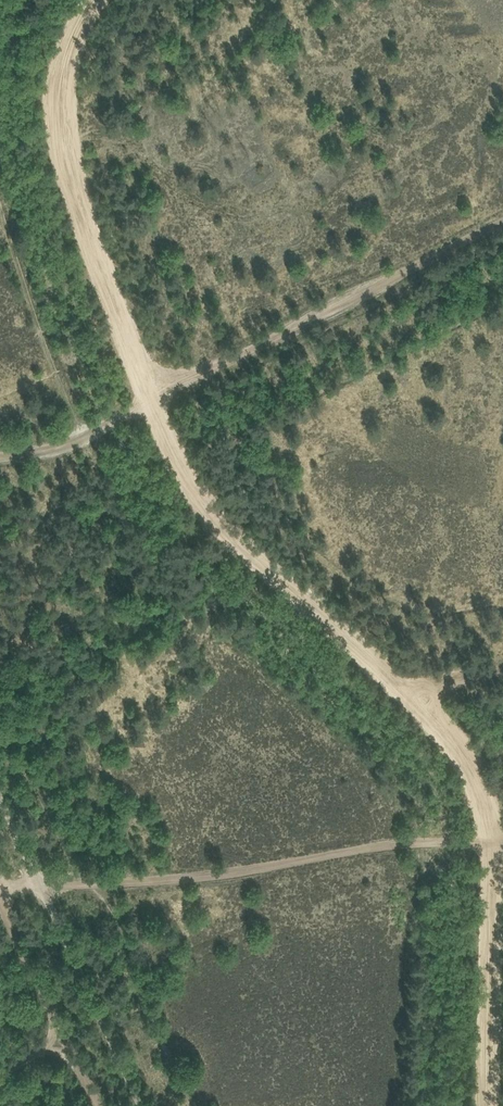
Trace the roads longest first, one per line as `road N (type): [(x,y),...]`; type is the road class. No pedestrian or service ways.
road 1 (track): [(47,883),(94,884),(402,842),(502,820),(419,694),(233,539),(156,413),(59,146),(63,70),(94,0)]
road 2 (track): [(0,453),(80,434),(502,231)]
road 3 (unclassified): [(151,1105),(0,785)]
road 4 (track): [(502,820),(493,1105)]
road 5 (track): [(0,908),(103,1105)]

